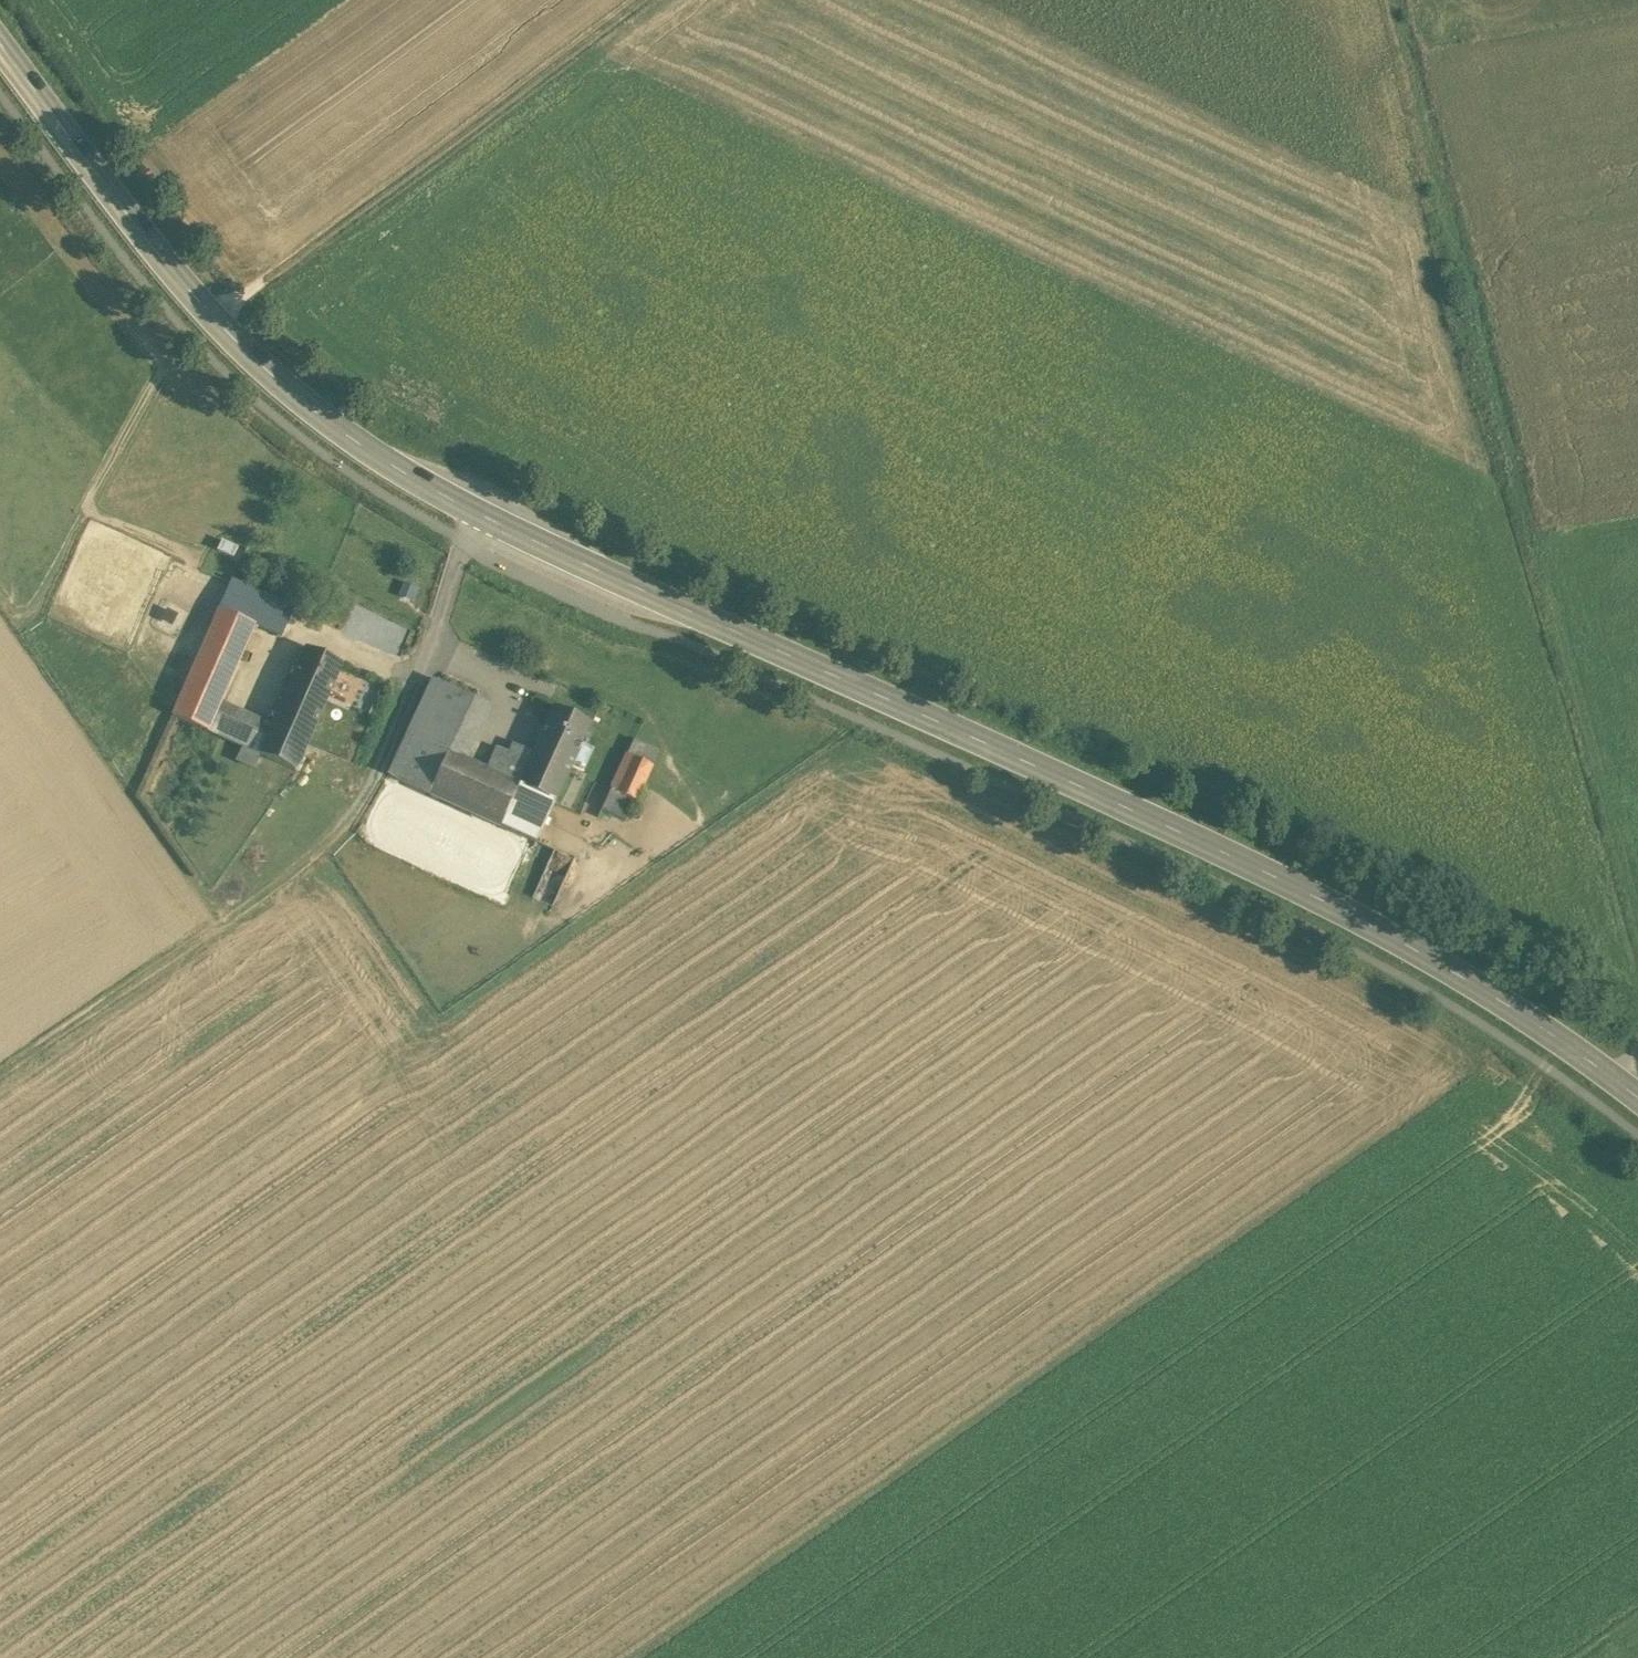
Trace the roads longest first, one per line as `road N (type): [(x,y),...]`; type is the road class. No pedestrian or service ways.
road 1 (secondary): [(1637,1097),(1563,1040),(1345,911),(1069,777),(521,538),(421,485),(268,377),(212,322),(0,45)]
road 2 (track): [(1637,907),(1397,0)]
road 3 (track): [(212,322),(654,0)]
road 4 (track): [(0,1068),(337,832),(384,732)]

